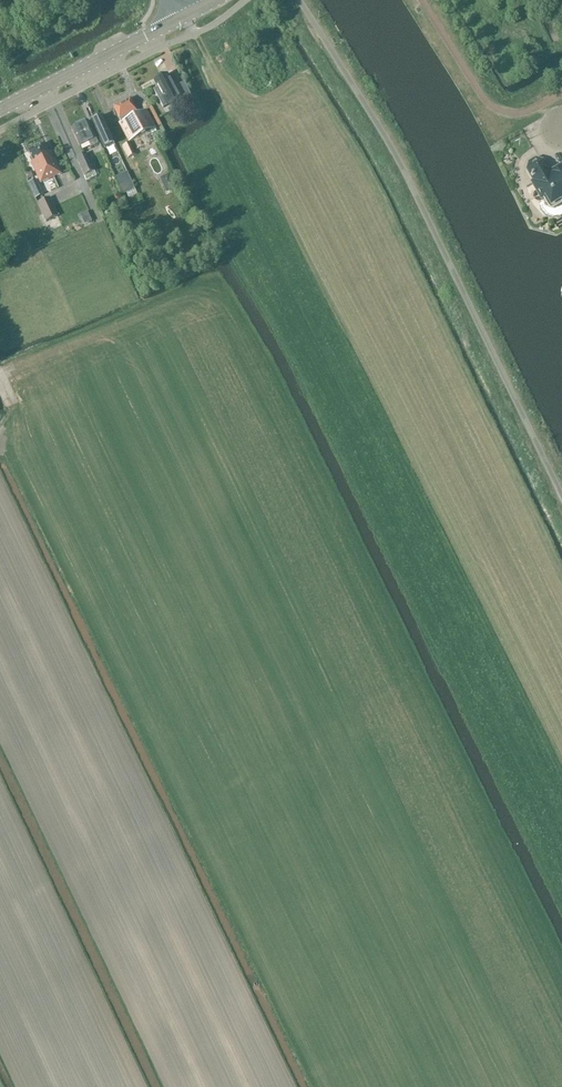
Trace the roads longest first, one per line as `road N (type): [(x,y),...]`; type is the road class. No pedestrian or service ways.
road 1 (tertiary): [(0,111),(181,20)]

